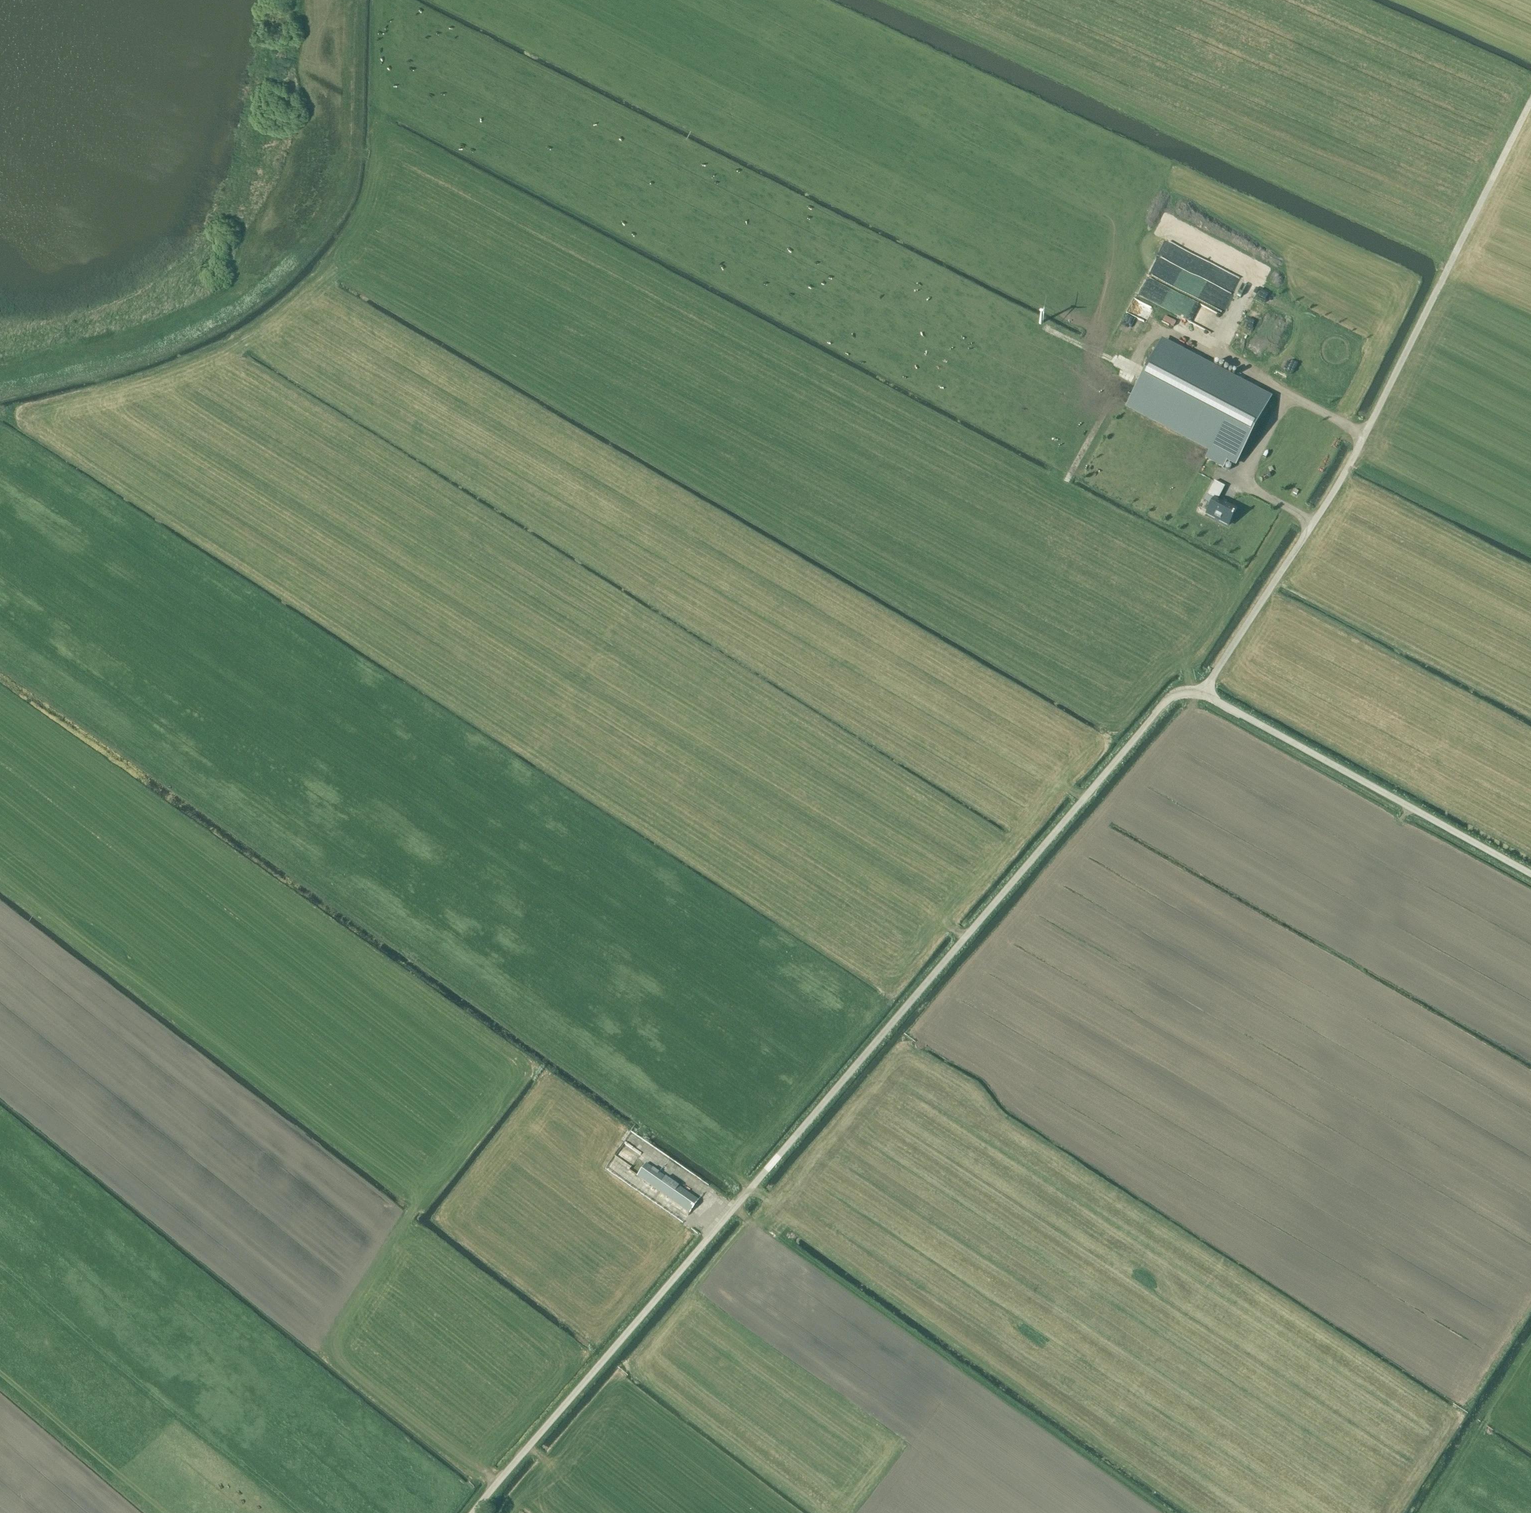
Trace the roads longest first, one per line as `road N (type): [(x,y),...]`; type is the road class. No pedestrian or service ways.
road 1 (unclassified): [(473,1512),(1174,691),(1202,691)]
road 2 (unclassified): [(1202,691),(1347,472),(1530,105)]
road 3 (unclassified): [(1530,872),(1202,691)]

